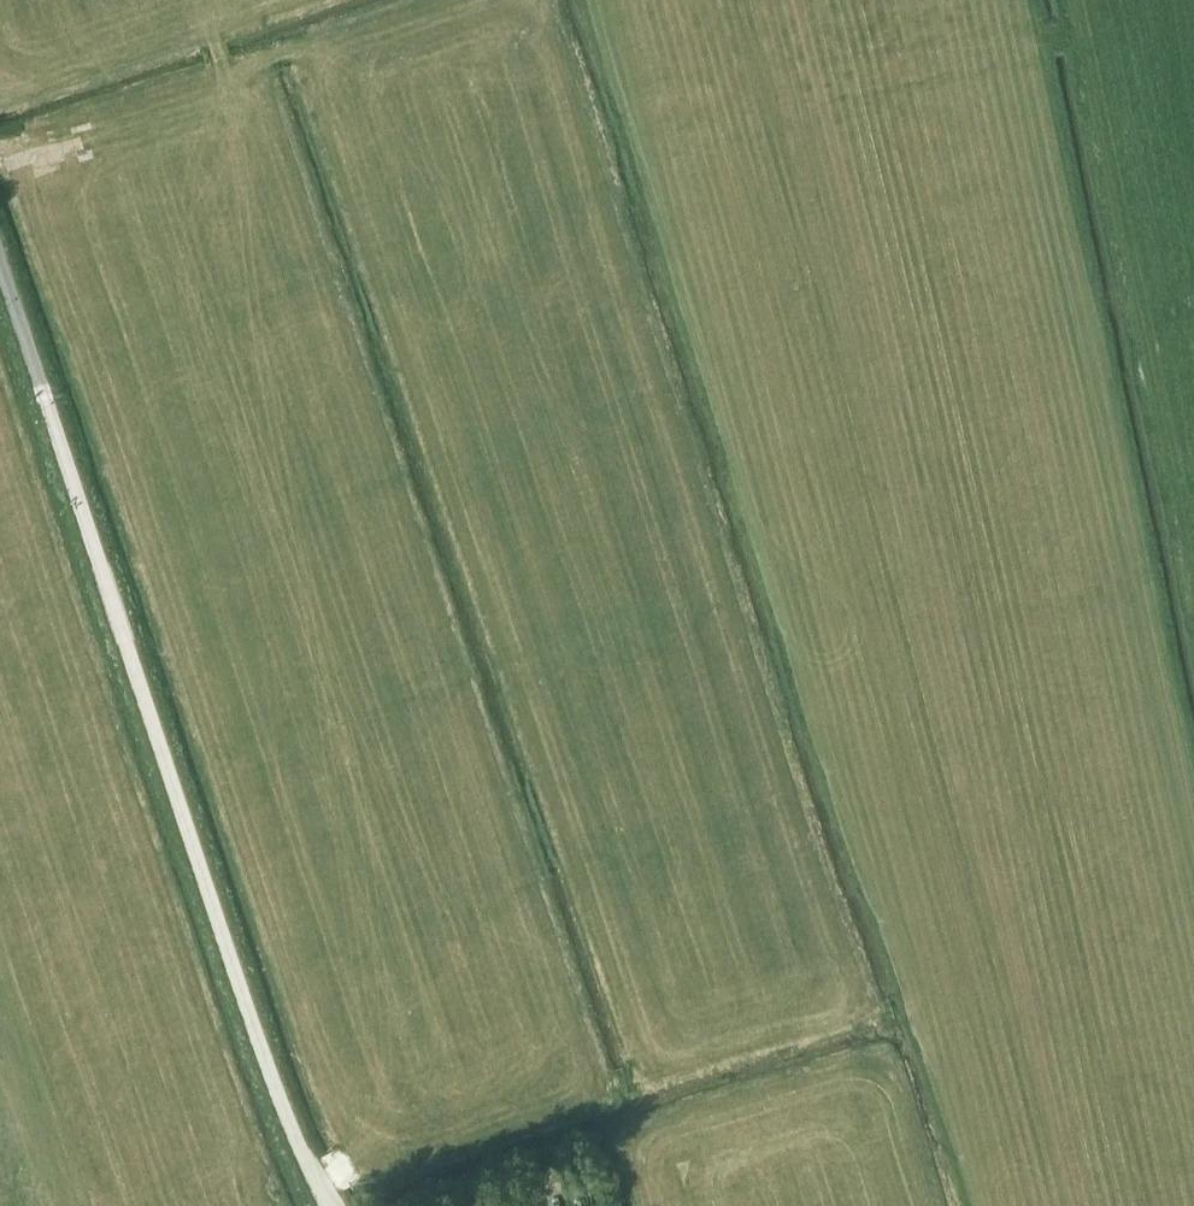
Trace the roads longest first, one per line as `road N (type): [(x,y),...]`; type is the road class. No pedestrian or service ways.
road 1 (unclassified): [(334,1205),(292,1125),(213,906),(0,260)]

